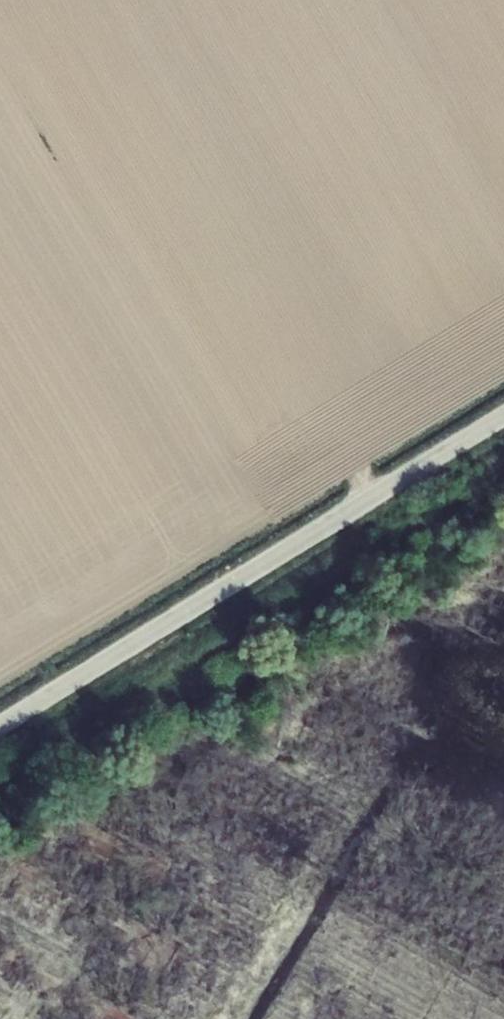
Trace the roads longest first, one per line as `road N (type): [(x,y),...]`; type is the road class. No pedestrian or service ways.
road 1 (unclassified): [(0,718),(503,408)]

